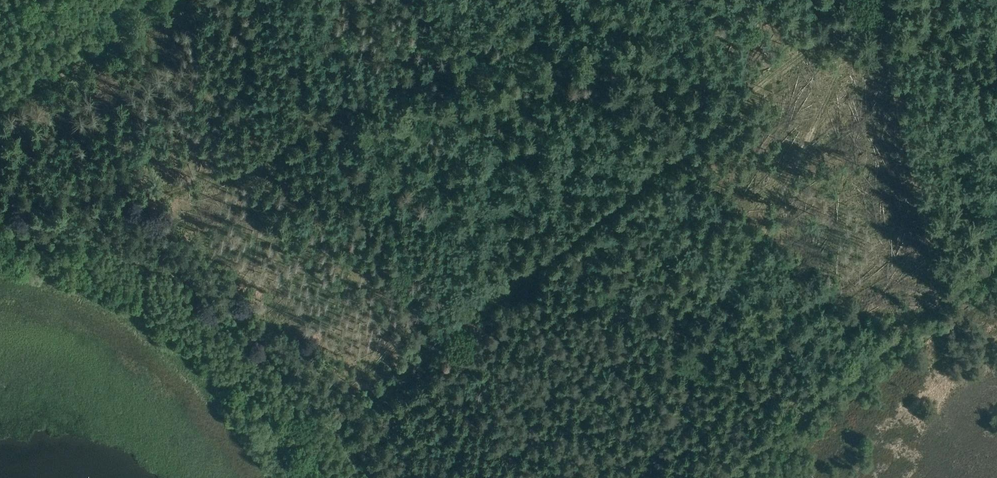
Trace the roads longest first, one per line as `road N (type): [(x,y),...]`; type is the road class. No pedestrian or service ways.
road 1 (track): [(0,230),(29,233),(846,0)]
road 2 (track): [(560,250),(339,432),(266,348),(183,280),(98,242),(29,233)]
road 3 (track): [(698,370),(866,0)]
road 4 (track): [(560,250),(863,0)]
road 5 (track): [(723,477),(996,254)]
road 6 (track): [(869,1),(944,298)]
road 7 (track): [(0,110),(173,0)]
road 8 (track): [(876,0),(996,87)]

